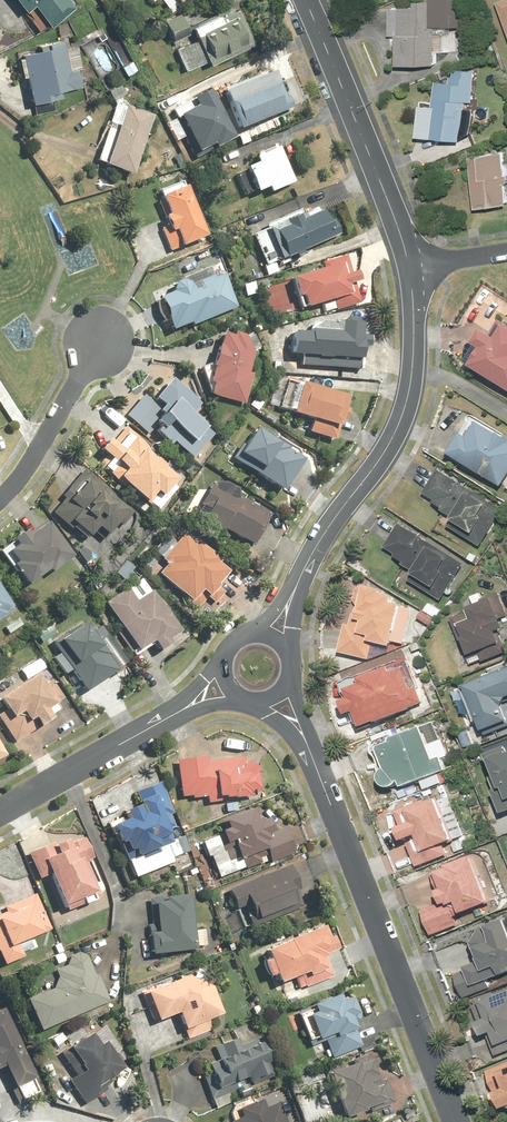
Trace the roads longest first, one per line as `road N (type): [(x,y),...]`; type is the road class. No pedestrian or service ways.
road 1 (residential): [(279,701),(305,743),(460,1121)]
road 2 (residential): [(277,634),(310,561),(398,429),(415,352),(412,267)]
road 3 (residential): [(412,267),(304,0)]
road 4 (residential): [(0,812),(224,688)]
road 5 (residential): [(101,339),(0,499)]

